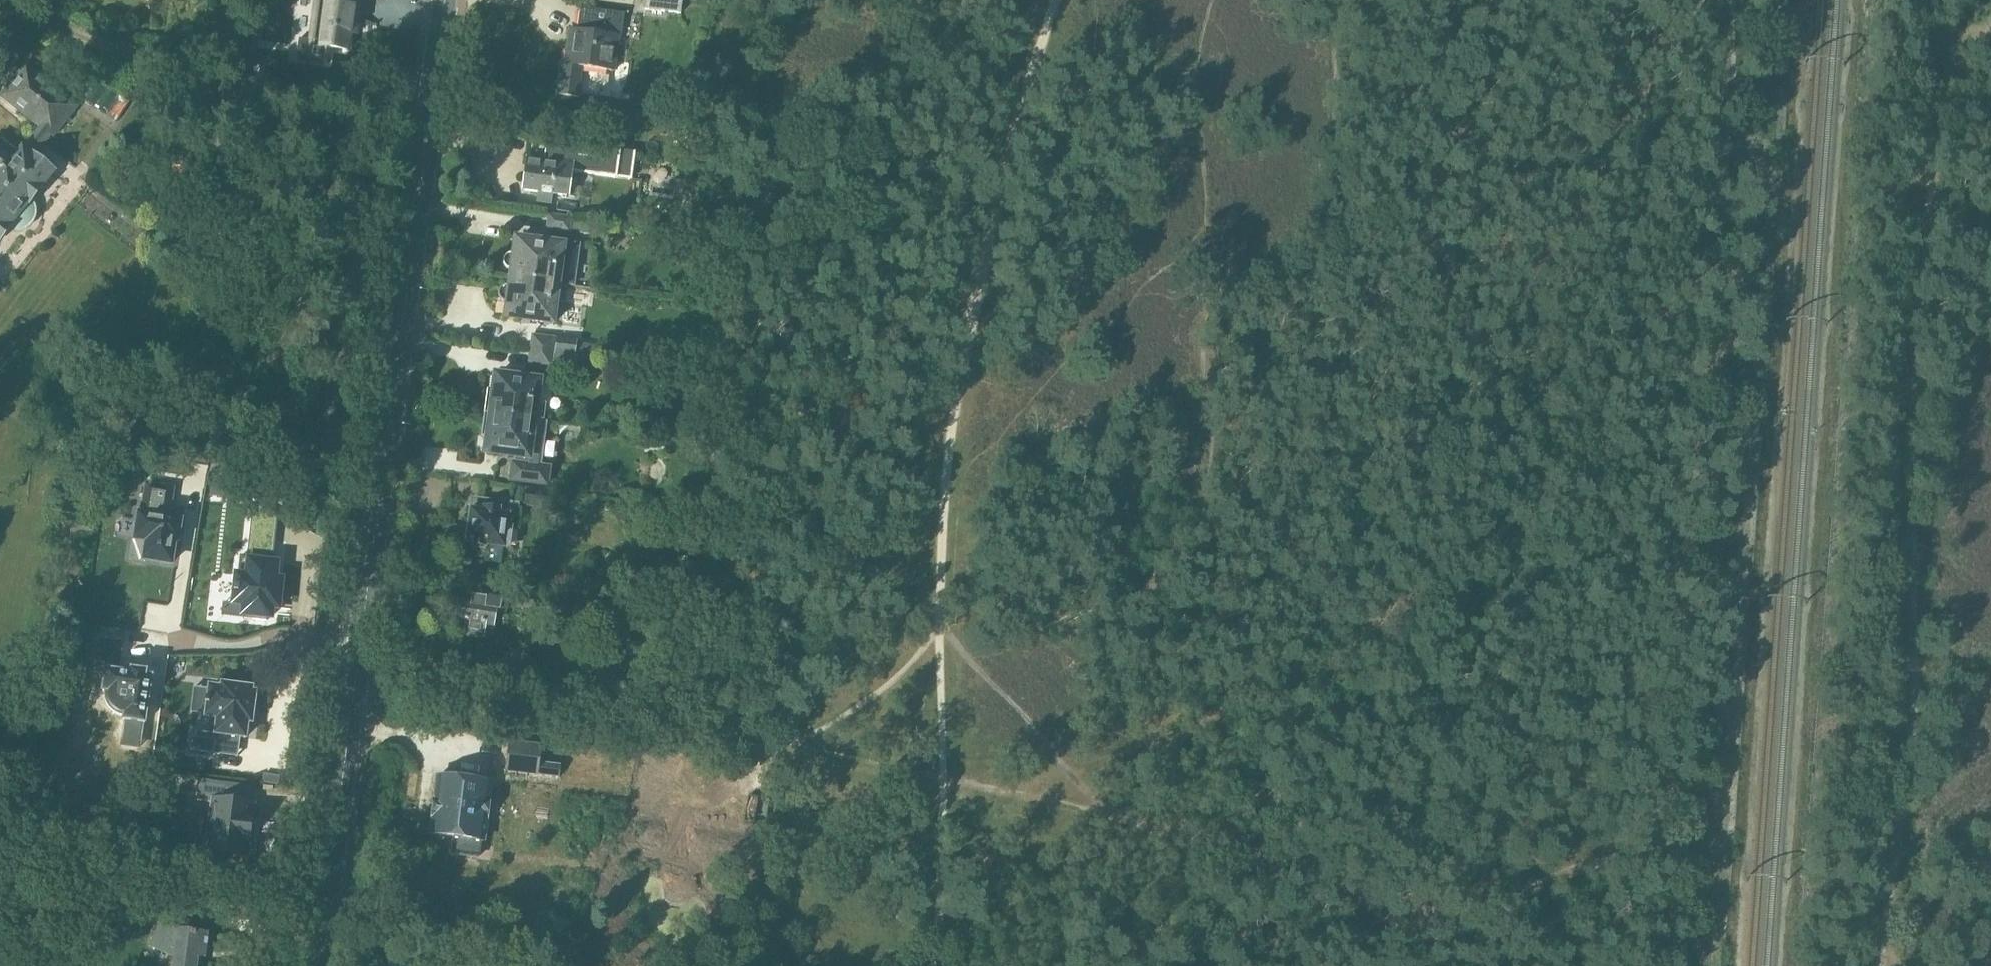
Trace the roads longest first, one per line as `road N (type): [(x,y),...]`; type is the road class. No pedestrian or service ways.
road 1 (secondary): [(322,965),(447,0)]

